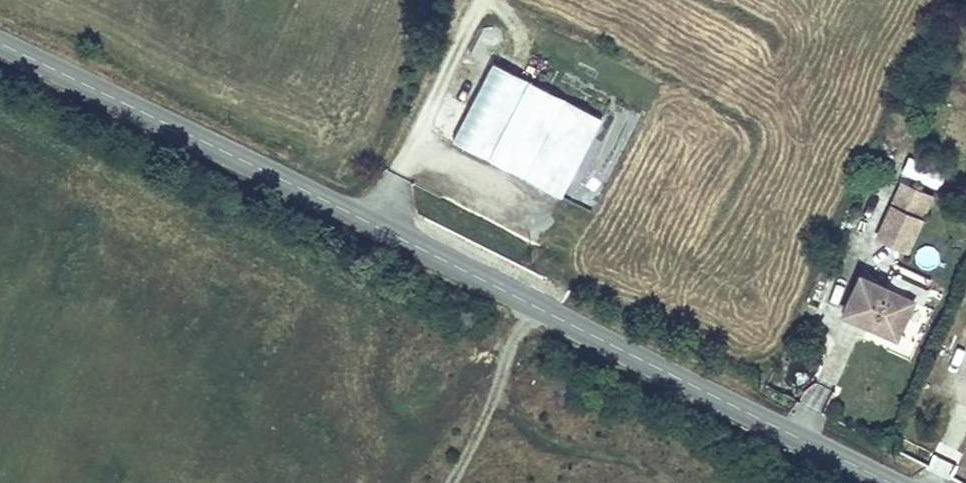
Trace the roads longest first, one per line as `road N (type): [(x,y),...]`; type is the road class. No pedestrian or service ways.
road 1 (tertiary): [(886,482),(0,44)]
road 2 (track): [(370,224),(480,0)]

